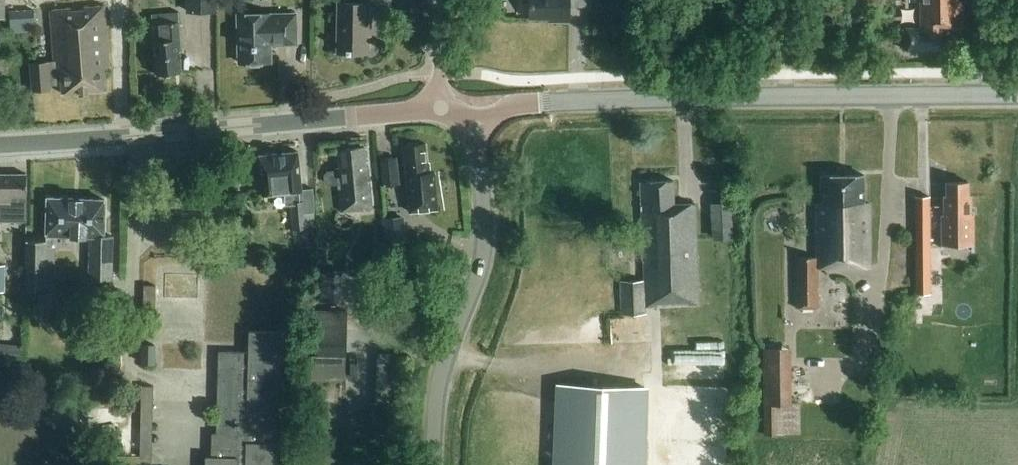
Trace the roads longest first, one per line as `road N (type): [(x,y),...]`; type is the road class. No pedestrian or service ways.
road 1 (tertiary): [(477,109),(1017,99)]
road 2 (tertiary): [(0,146),(137,141),(442,112)]
road 3 (unclassified): [(431,464),(440,396),(482,261),(477,109)]

